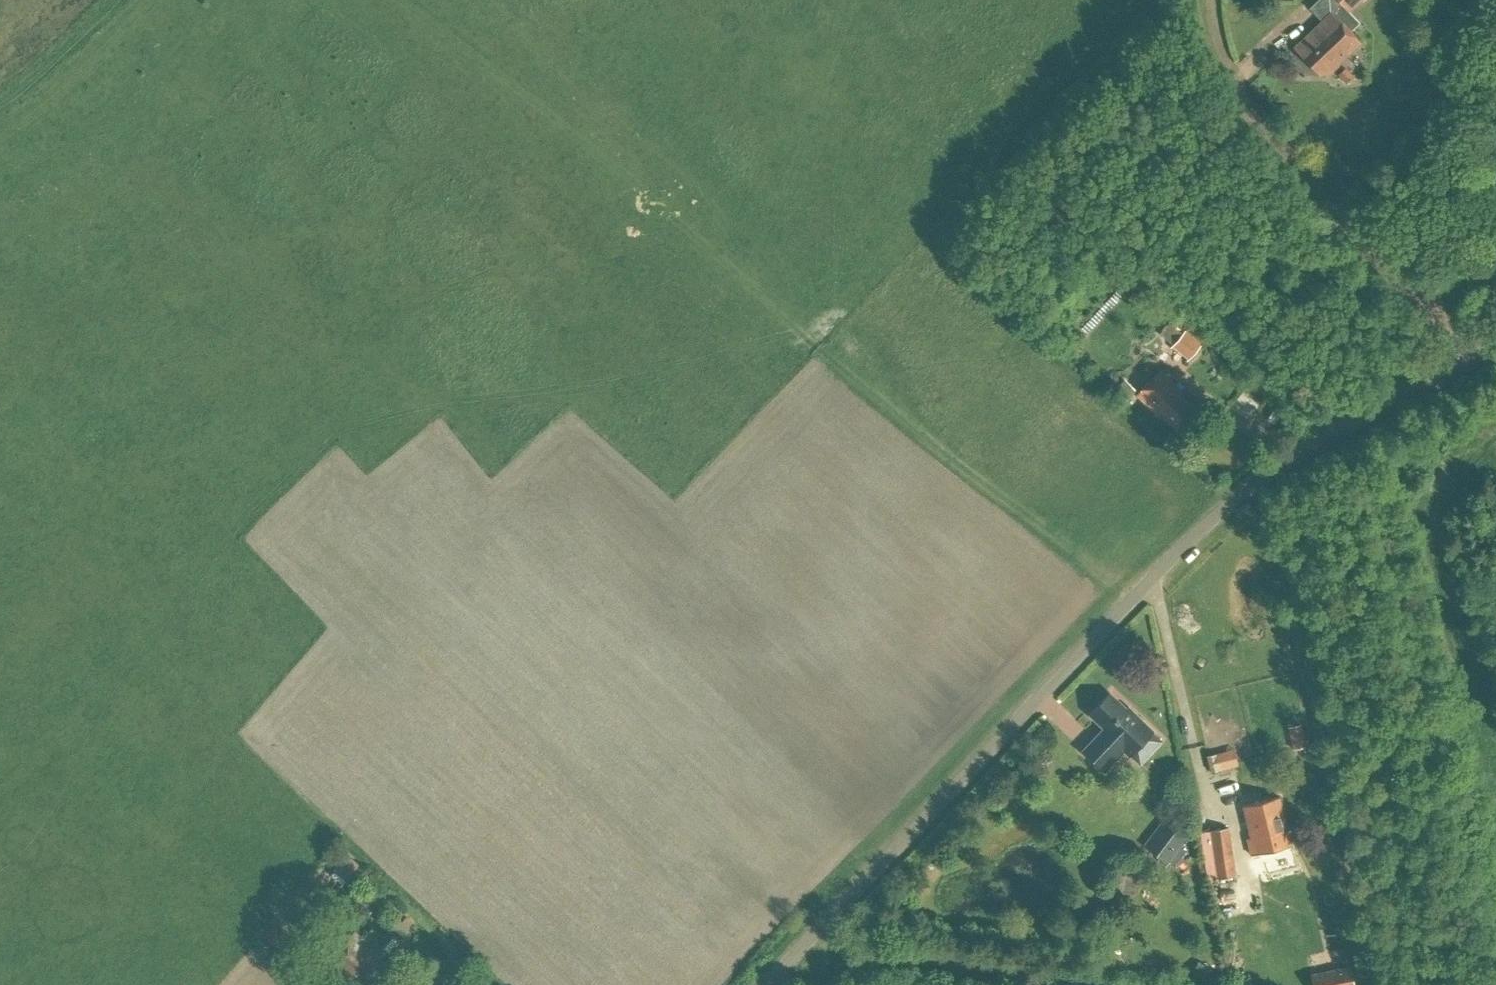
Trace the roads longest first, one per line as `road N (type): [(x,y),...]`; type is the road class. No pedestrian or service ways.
road 1 (unclassified): [(765,984),(1188,541),(1302,450),(1495,343)]
road 2 (track): [(1215,0),(1231,76),(1253,115),(1470,356)]

